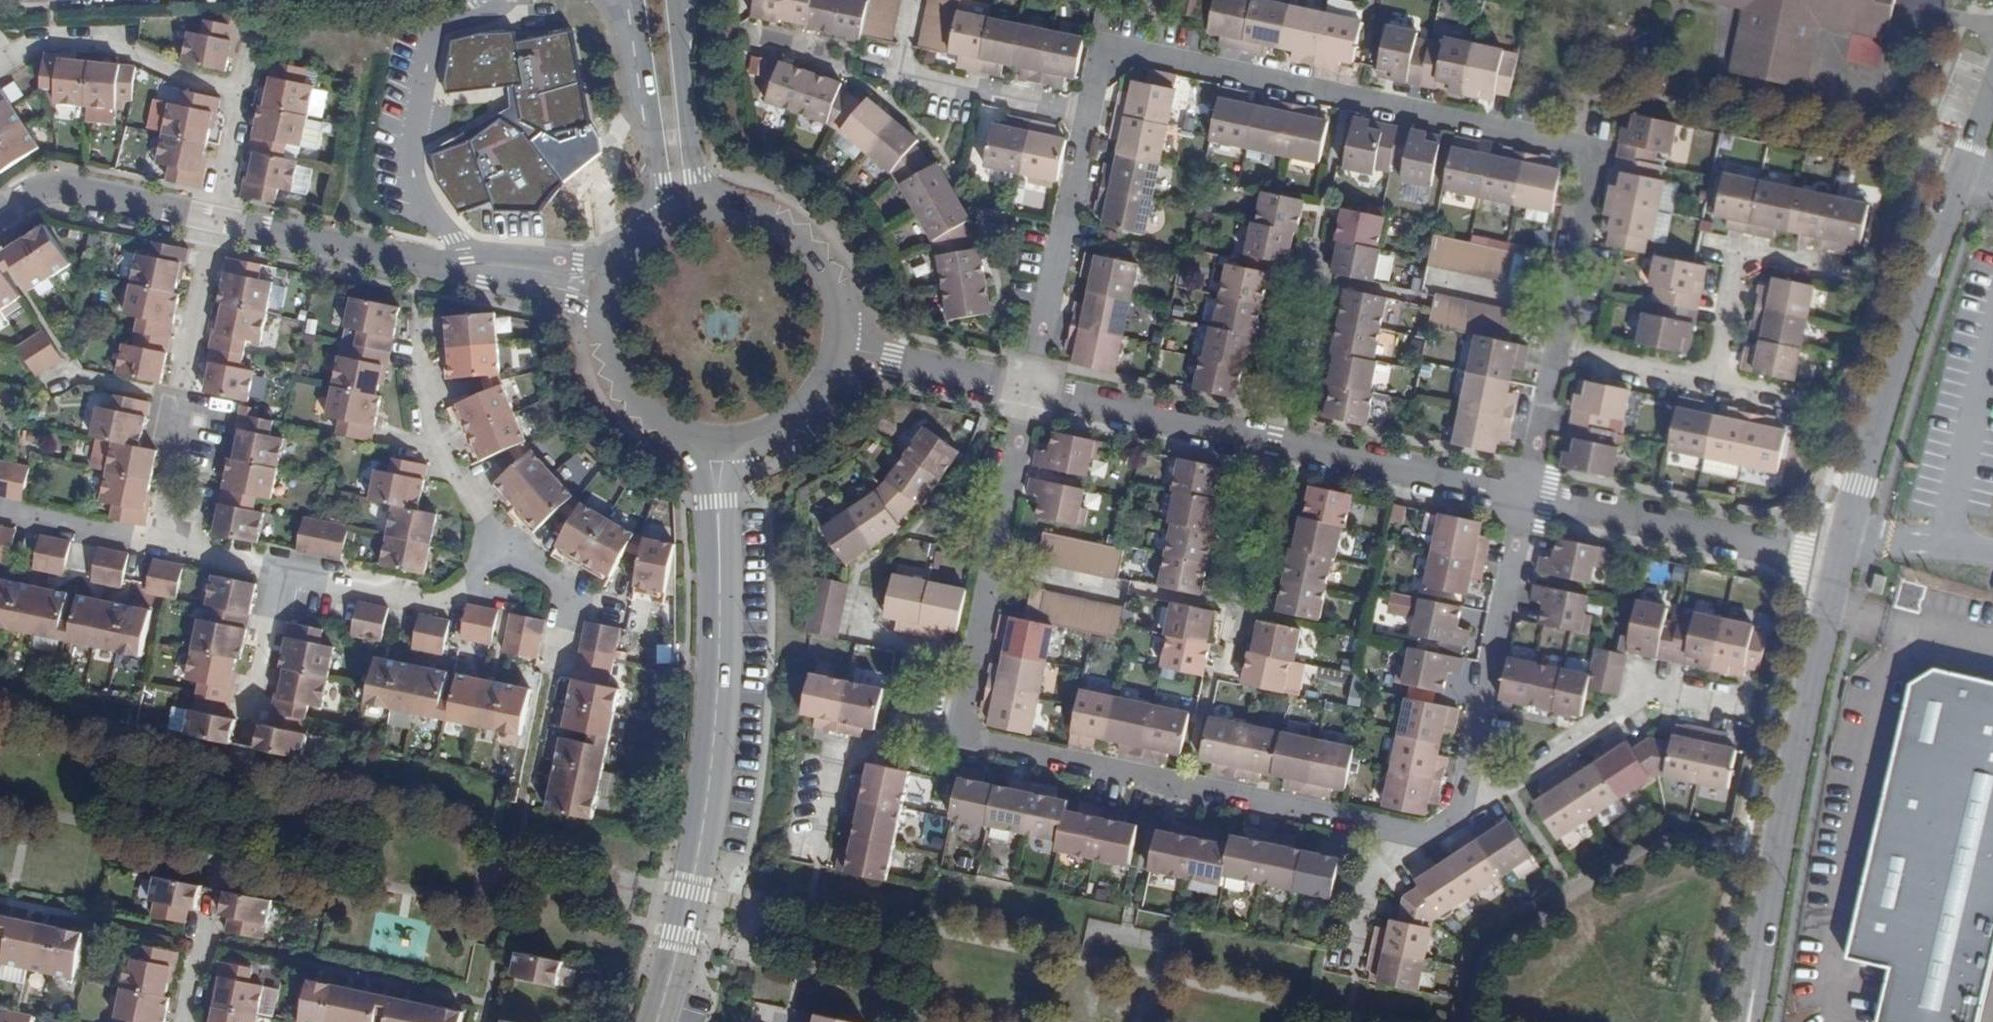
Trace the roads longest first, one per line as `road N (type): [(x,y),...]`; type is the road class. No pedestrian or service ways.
road 1 (residential): [(1553,351),(1596,148),(1109,45),(1093,110)]
road 2 (residential): [(719,447),(713,701),(699,824),(652,1021)]
road 3 (residential): [(1992,106),(1838,558)]
road 4 (residential): [(1838,558),(1746,1021)]
road 5 (residential): [(950,742),(1374,836)]
road 6 (residential): [(171,547),(188,460),(172,393),(209,222)]
road 7 (residential): [(475,256),(420,199),(408,163),(413,81),(436,29),(505,0)]
road 8 (residential): [(1458,819),(1522,498)]
road 9 (residential): [(1522,498),(1838,558)]
road 10 (residential): [(1725,708),(1650,692),(1458,819)]
road 11 (residential): [(1093,110),(1028,397)]
road 12 (residential): [(1028,397),(968,661)]
road 13 (residential): [(1712,384),(1741,253),(1862,282)]
road 14 (residential): [(1272,446),(1522,498)]
road 15 (residential): [(414,315),(432,455),(497,545)]
road 16 (residential): [(1028,397),(1272,446)]
road 17 (residential): [(497,545),(444,600),(278,571)]
road 18 (residential): [(1222,678),(1272,446)]
road 19 (residential): [(843,350),(833,276),(812,245),(781,222),(708,209)]
road 20 (residential): [(1272,446),(1322,233)]
road 21 (residential): [(0,207),(38,188),(209,222)]
road 22 (residential): [(209,222),(420,266)]
road 23 (residential): [(902,70),(1093,110)]
road 24 (residential): [(420,266),(550,297),(605,322)]
road 25 (residential): [(843,350),(1028,397)]
road 26 (residential): [(605,322),(609,359),(650,421),(719,447)]
road 27 (residential): [(242,750),(278,571)]
road 28 (residential): [(171,547),(0,515)]
road 29 (residential): [(209,222),(245,54)]
road 30 (residential): [(719,447),(753,444),(812,410),(843,350)]
road 31 (residential): [(708,209),(677,48)]
road 32 (residential): [(1553,351),(1712,384)]
road 33 (residential): [(633,251),(559,263),(475,256)]
road 34 (residential): [(822,845),(837,759),(899,731)]
road 35 (residential): [(216,874),(181,1021)]
road 36 (residential): [(1522,498),(1553,351)]
road 37 (residential): [(917,651),(844,633),(861,565)]
road 38 (residential): [(1374,836),(1347,969)]

